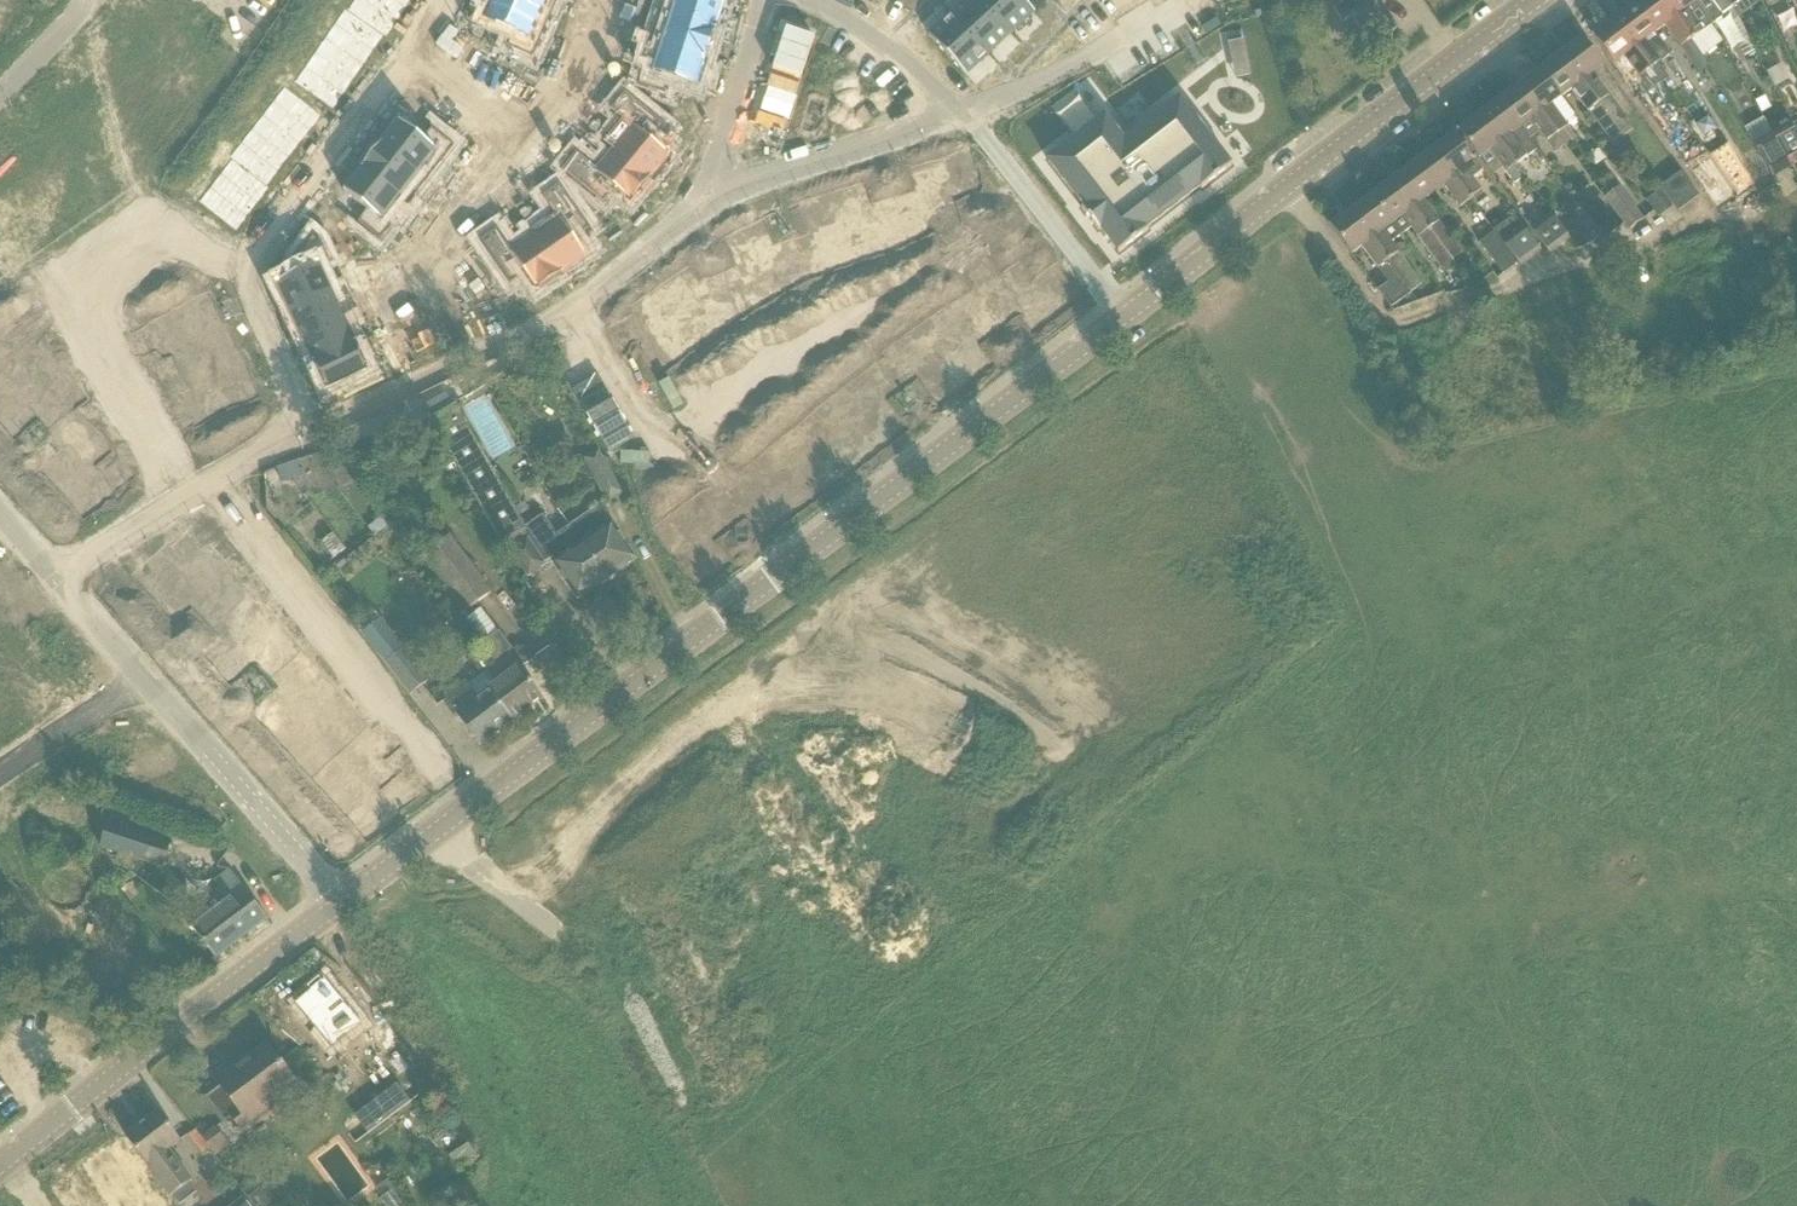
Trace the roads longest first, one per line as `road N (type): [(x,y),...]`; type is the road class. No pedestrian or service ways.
road 1 (tertiary): [(339,905),(1121,312)]
road 2 (tertiary): [(1121,312),(1535,0)]
road 3 (residential): [(302,424),(252,306),(250,262),(443,0)]
road 4 (residential): [(302,424),(540,323),(715,201)]
road 5 (track): [(1796,196),(1383,318)]
road 6 (tertiary): [(0,1163),(339,905)]
road 7 (tertiary): [(141,677),(339,905)]
road 8 (residential): [(53,578),(302,424)]
road 9 (residential): [(715,201),(963,111)]
road 10 (residential): [(1121,312),(963,111)]
road 11 (residential): [(963,111),(1101,52),(1192,0)]
road 12 (residential): [(715,201),(719,127),(756,0)]
road 13 (residential): [(963,111),(915,65),(812,0)]
road 14 (residential): [(141,677),(0,785)]
road 15 (residential): [(0,97),(96,0)]
road 16 (tertiary): [(53,578),(141,677)]

